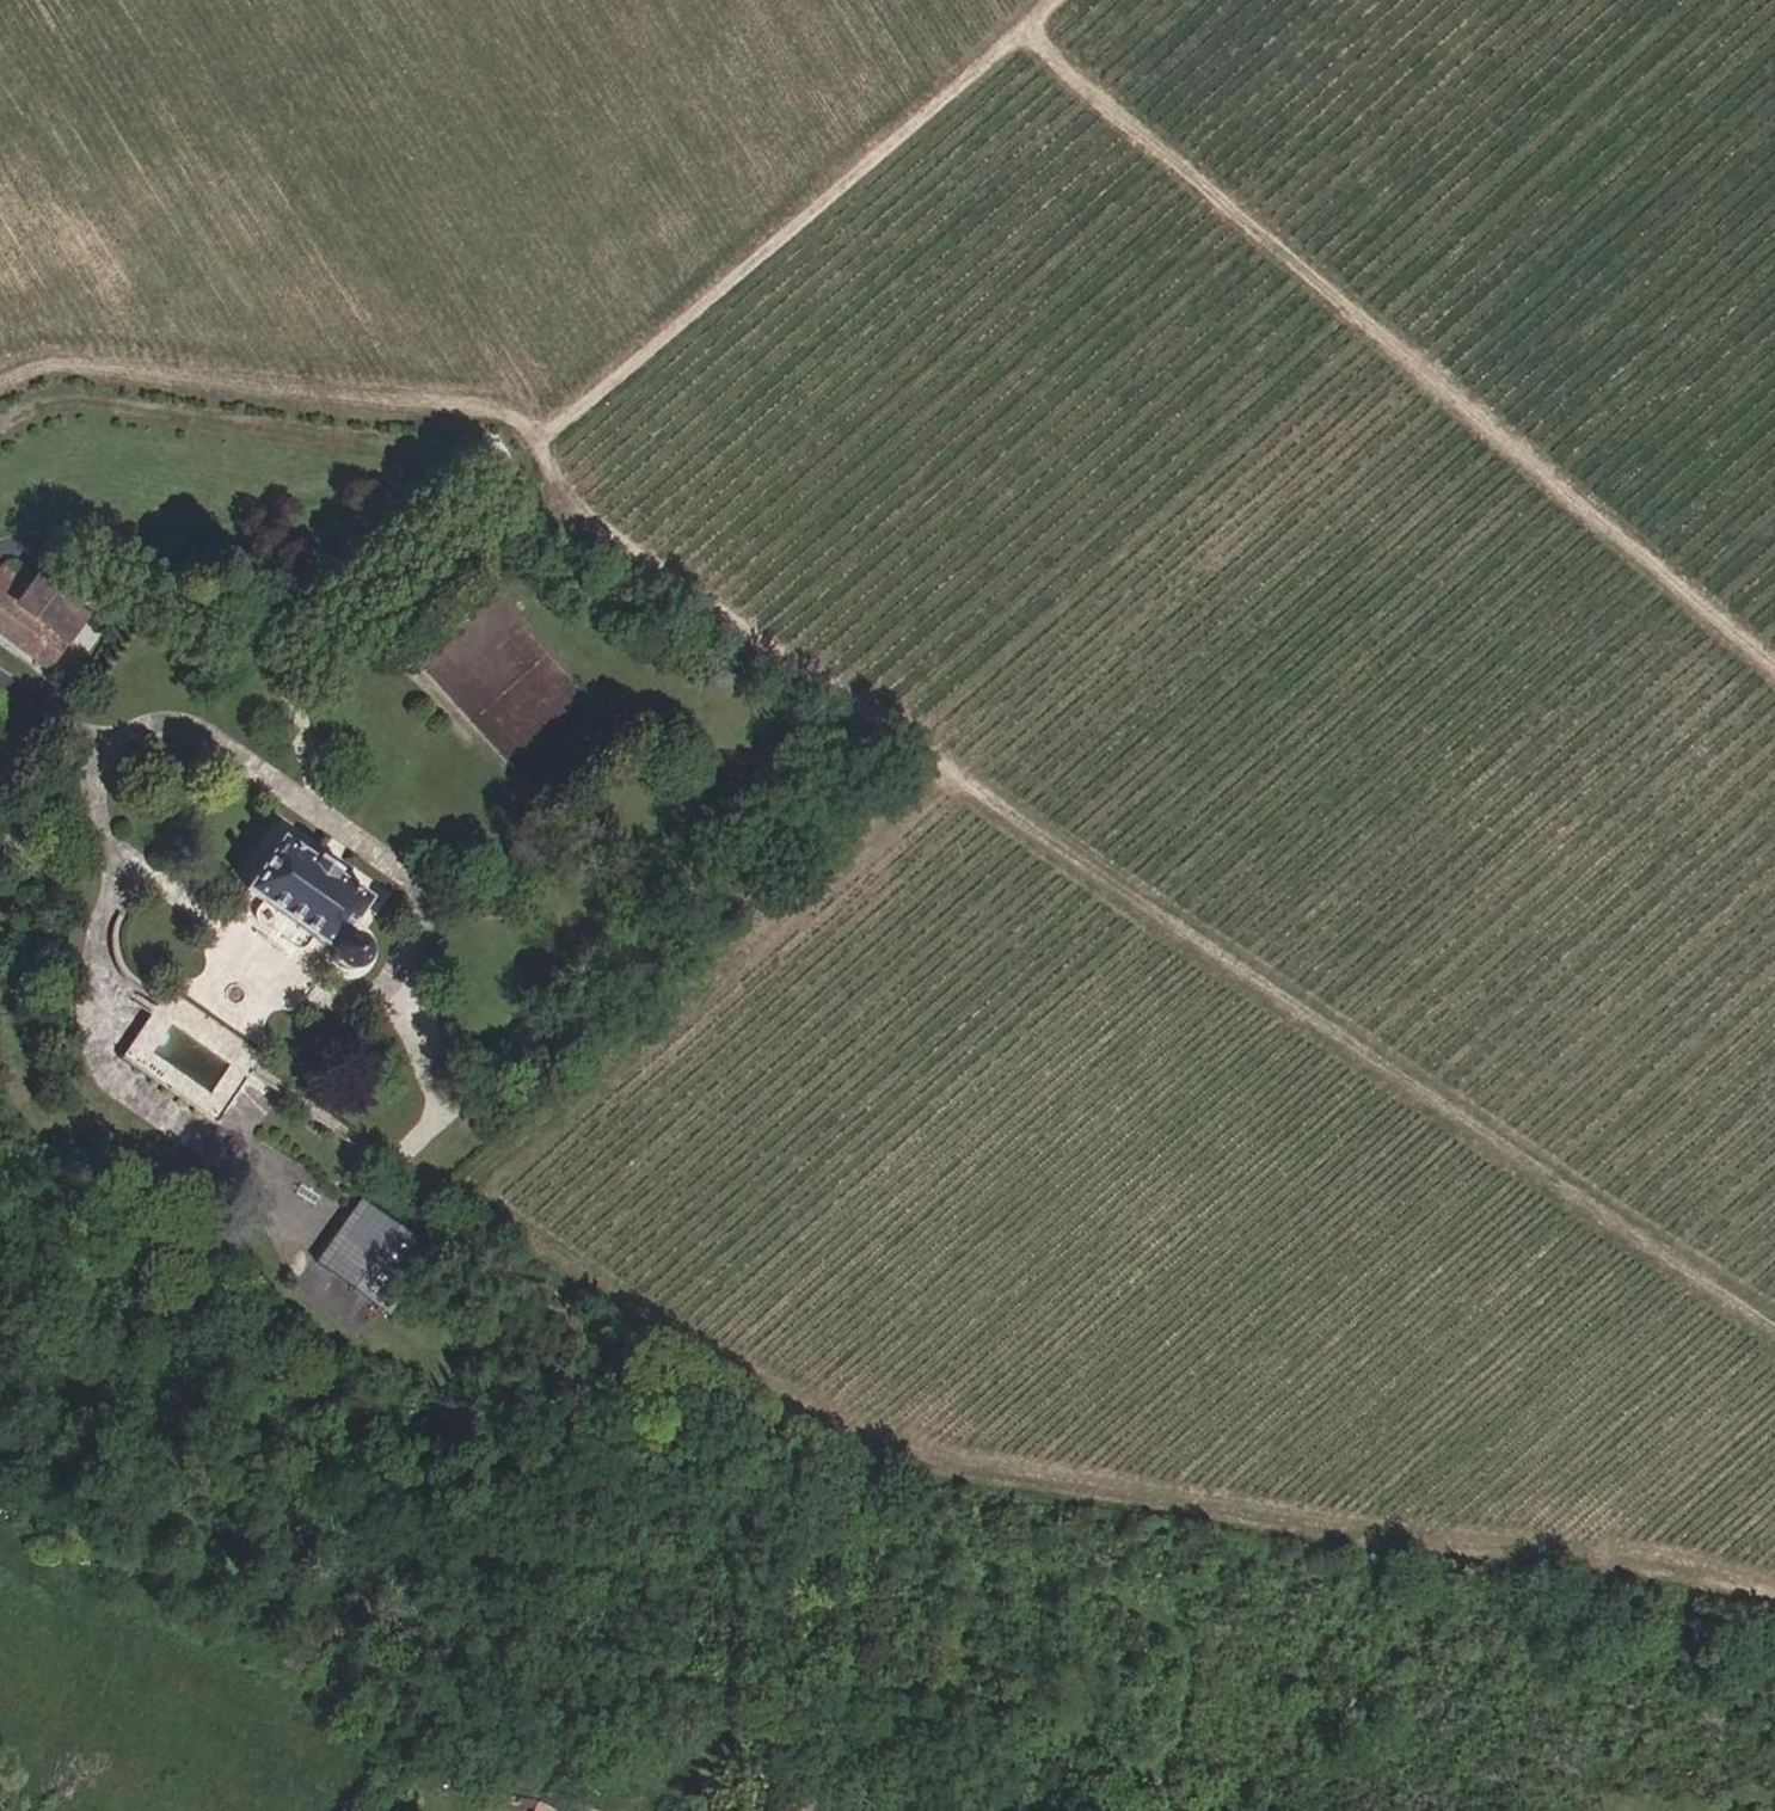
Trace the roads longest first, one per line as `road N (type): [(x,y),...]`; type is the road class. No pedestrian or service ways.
road 1 (track): [(1774,1322),(560,494),(549,428)]
road 2 (track): [(1046,0),(549,428),(477,399),(69,360),(0,384)]
road 3 (track): [(1020,22),(1774,661)]

